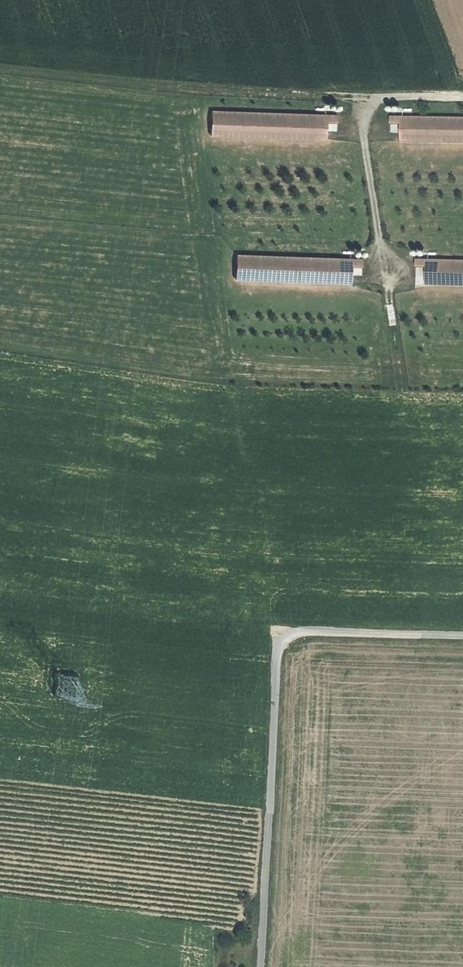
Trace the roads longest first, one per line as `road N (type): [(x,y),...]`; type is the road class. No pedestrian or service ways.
road 1 (track): [(462,636),(283,632),(264,966)]
road 2 (track): [(0,63),(191,89),(462,97)]

